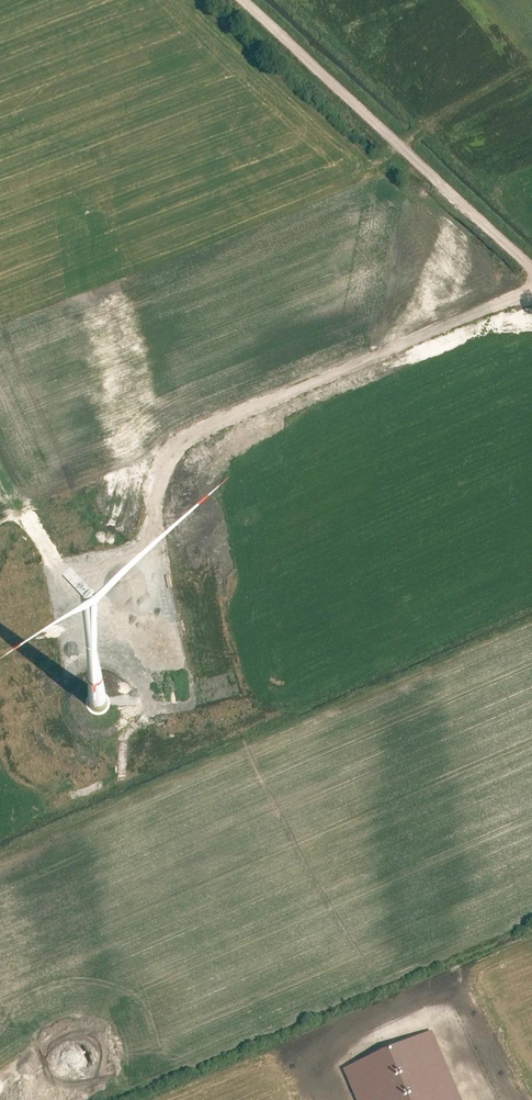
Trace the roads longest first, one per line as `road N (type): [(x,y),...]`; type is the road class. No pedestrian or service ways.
road 1 (track): [(531,286),(180,440),(159,488),(154,561),(182,706)]
road 2 (unclassified): [(247,0),(531,267)]

